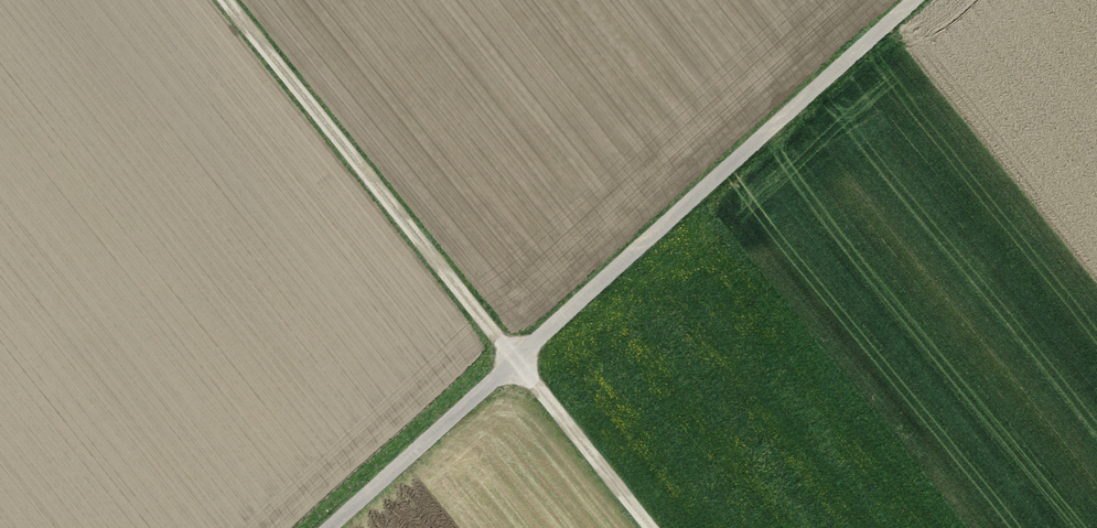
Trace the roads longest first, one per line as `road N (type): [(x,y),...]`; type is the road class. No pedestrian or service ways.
road 1 (track): [(327,527),(915,0)]
road 2 (track): [(651,527),(224,0)]

